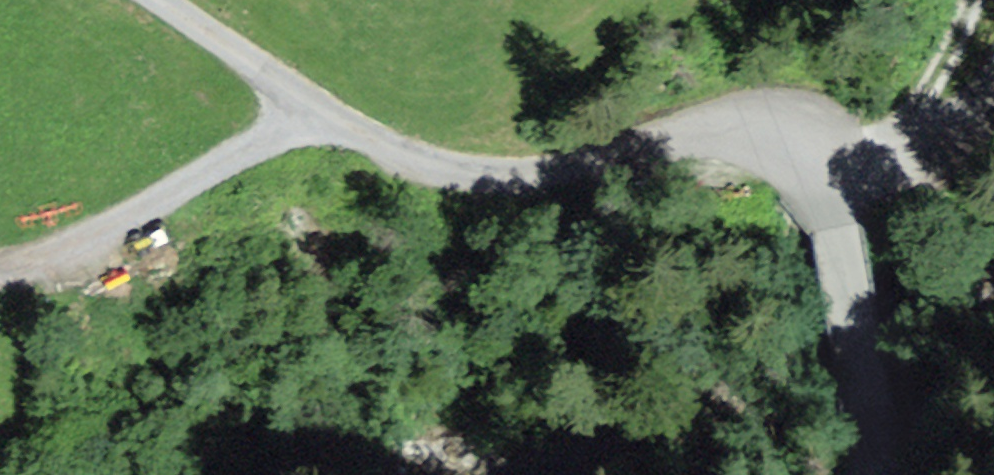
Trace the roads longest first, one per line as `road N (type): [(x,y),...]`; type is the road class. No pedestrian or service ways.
road 1 (unclassified): [(172,0),(328,110),(429,164),(496,175),(597,171),(674,147),(746,143),(793,164),(829,191),(854,236),(886,439),(884,474)]
road 2 (track): [(993,103),(950,143),(829,191),(950,54),(968,0)]
road 3 (track): [(0,273),(51,267),(328,110)]

